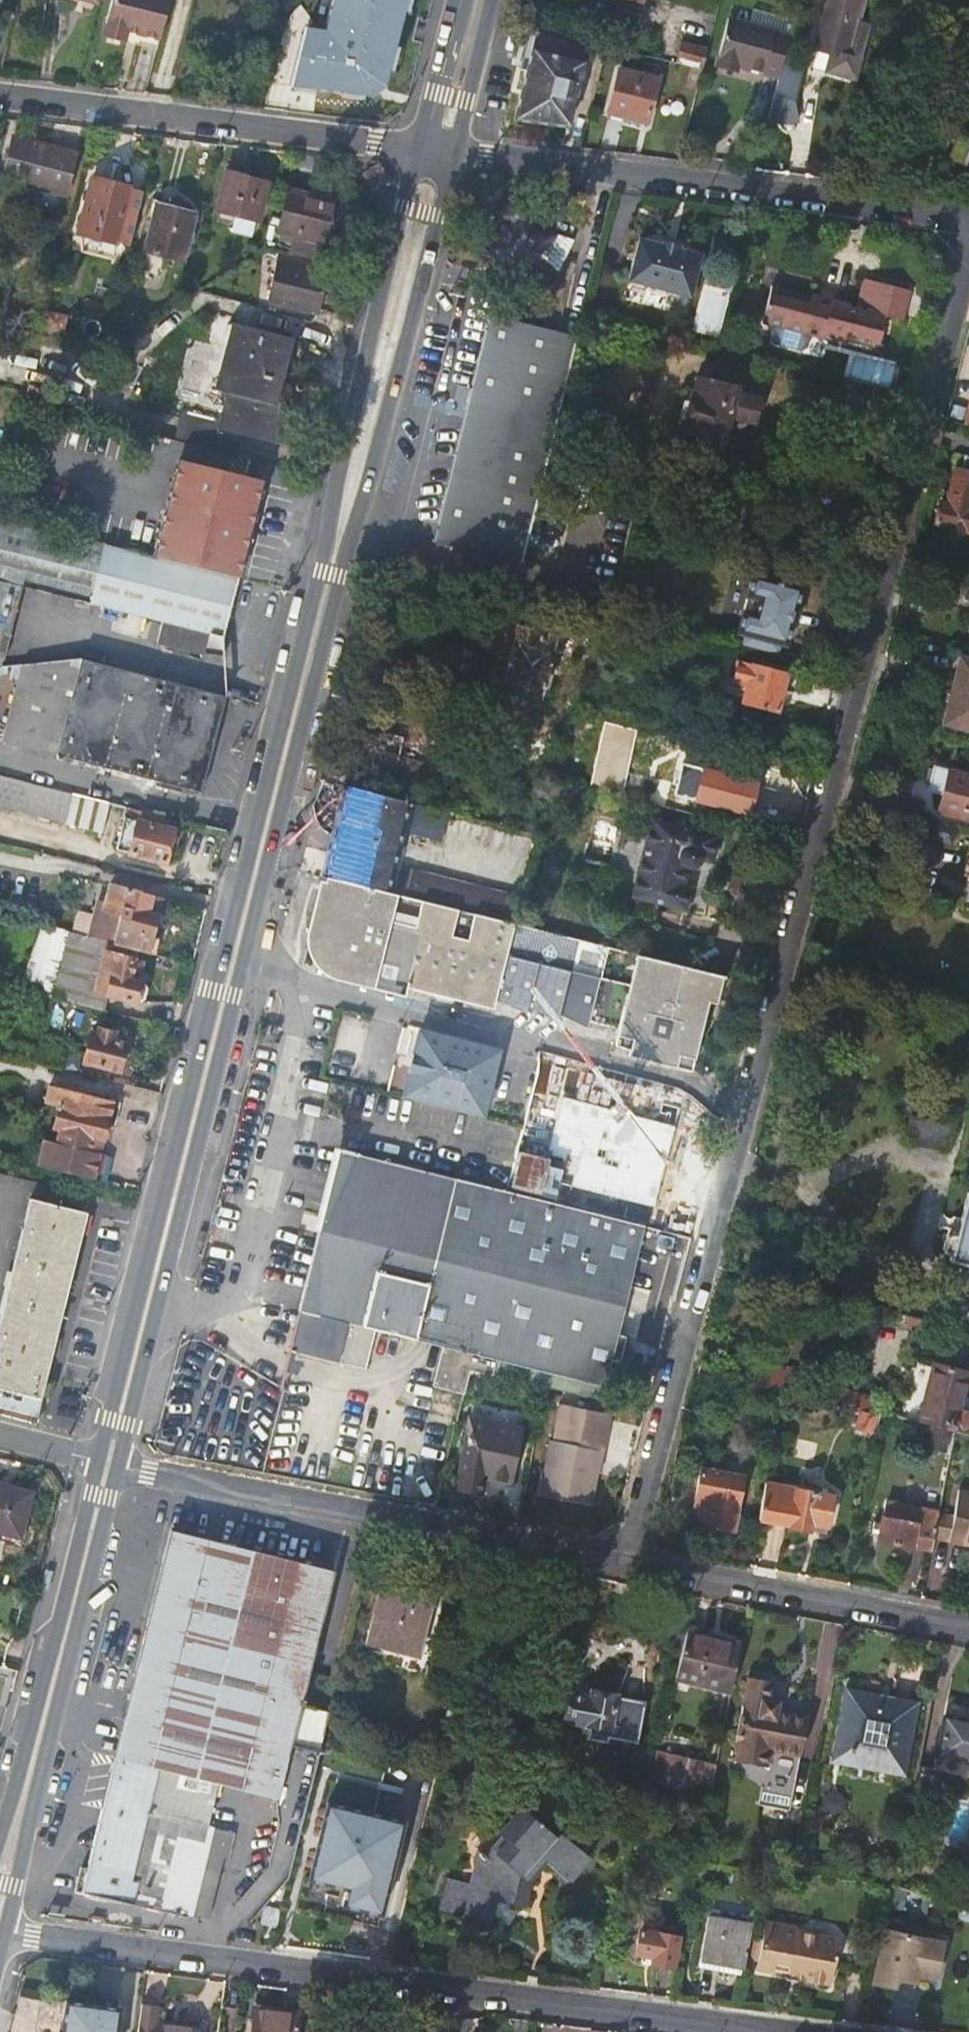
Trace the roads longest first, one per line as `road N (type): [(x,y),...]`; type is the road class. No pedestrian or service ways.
road 1 (residential): [(628,1565),(968,244)]
road 2 (secondary): [(119,1468),(340,577),(457,152)]
road 3 (secondary): [(419,148),(98,1461)]
road 4 (residential): [(6,1935),(785,2031)]
road 5 (residential): [(628,1565),(119,1468)]
road 6 (residential): [(457,152),(968,218)]
road 7 (secondary): [(6,1935),(119,1468)]
road 8 (residential): [(0,97),(419,148)]
road 9 (secondary): [(98,1461),(0,1833)]
road 10 (residential): [(968,1629),(628,1565)]
road 11 (secondary): [(457,152),(493,0)]
road 12 (secondary): [(459,0),(419,148)]

